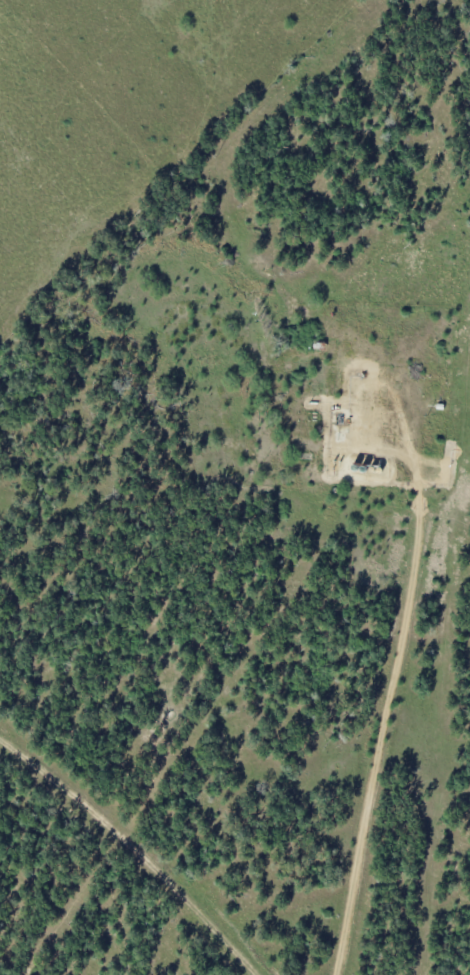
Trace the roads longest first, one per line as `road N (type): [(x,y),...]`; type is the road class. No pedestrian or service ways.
road 1 (track): [(219,974),(0,734)]

